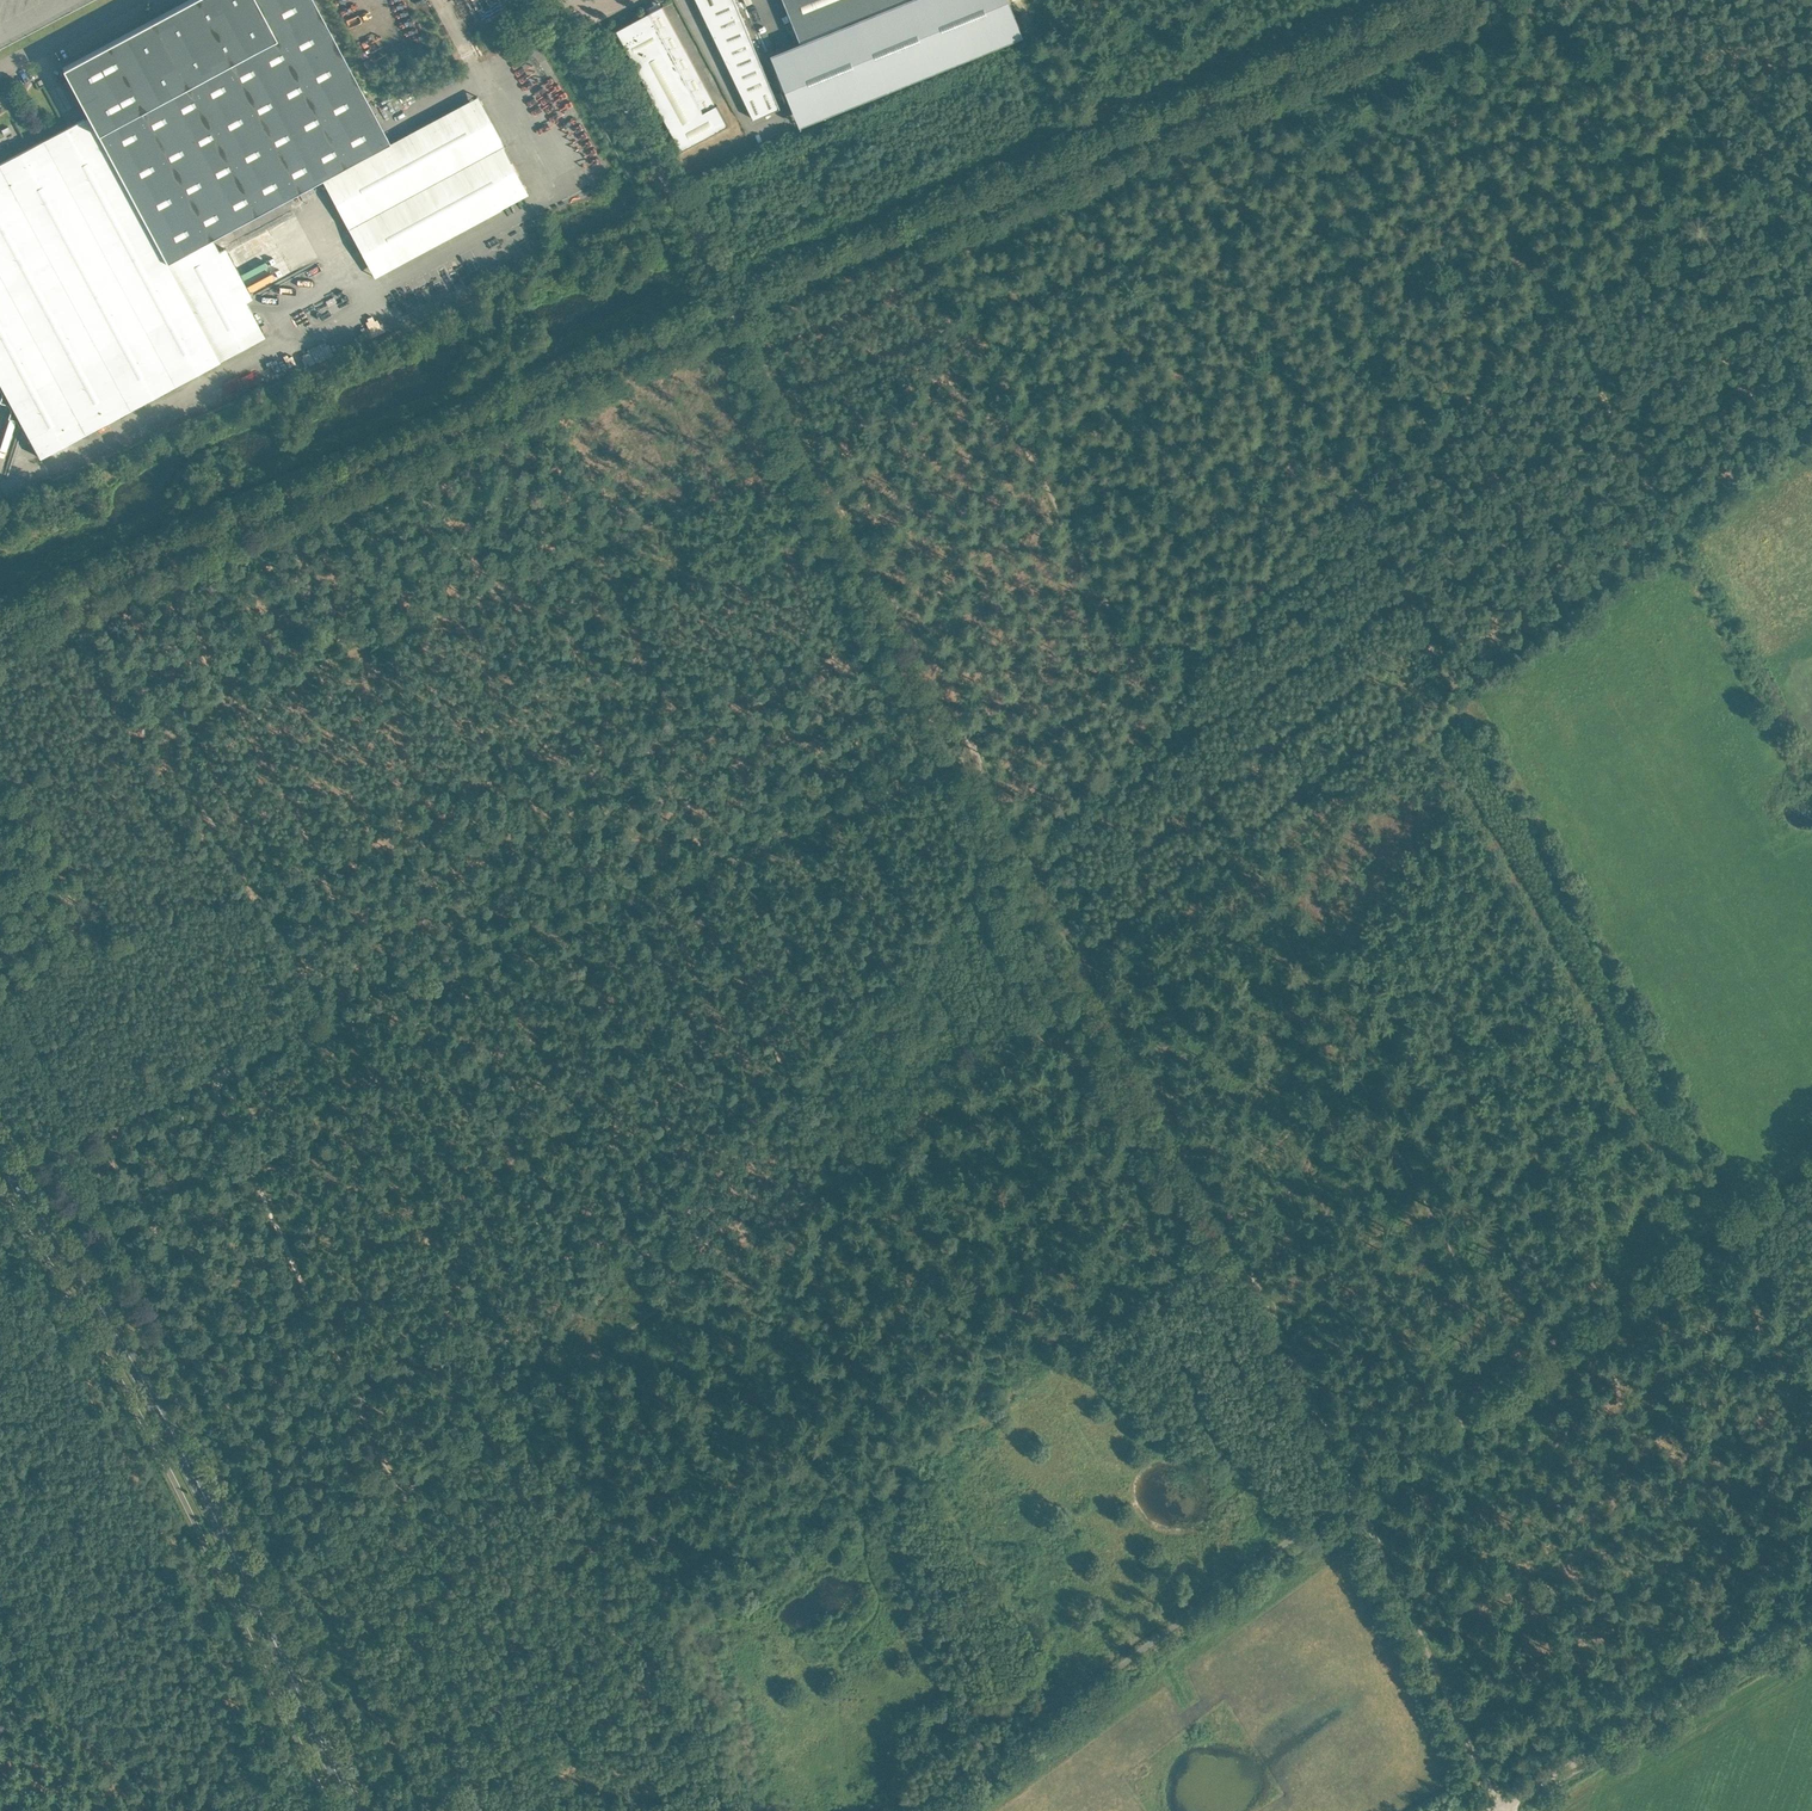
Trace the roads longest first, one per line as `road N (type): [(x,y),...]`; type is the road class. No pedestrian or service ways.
road 1 (secondary): [(351,1810),(134,1364),(0,1153)]
road 2 (track): [(741,318),(962,759),(1022,852)]
road 3 (track): [(1811,1160),(1353,1497)]
road 4 (track): [(934,1810),(1353,1497)]
road 5 (track): [(1811,1625),(1500,1810)]
road 6 (track): [(1353,1497),(1500,1810)]
road 7 (track): [(741,318),(609,72)]
road 8 (track): [(0,1585),(143,1810)]
road 9 (track): [(1022,852),(1096,984)]

